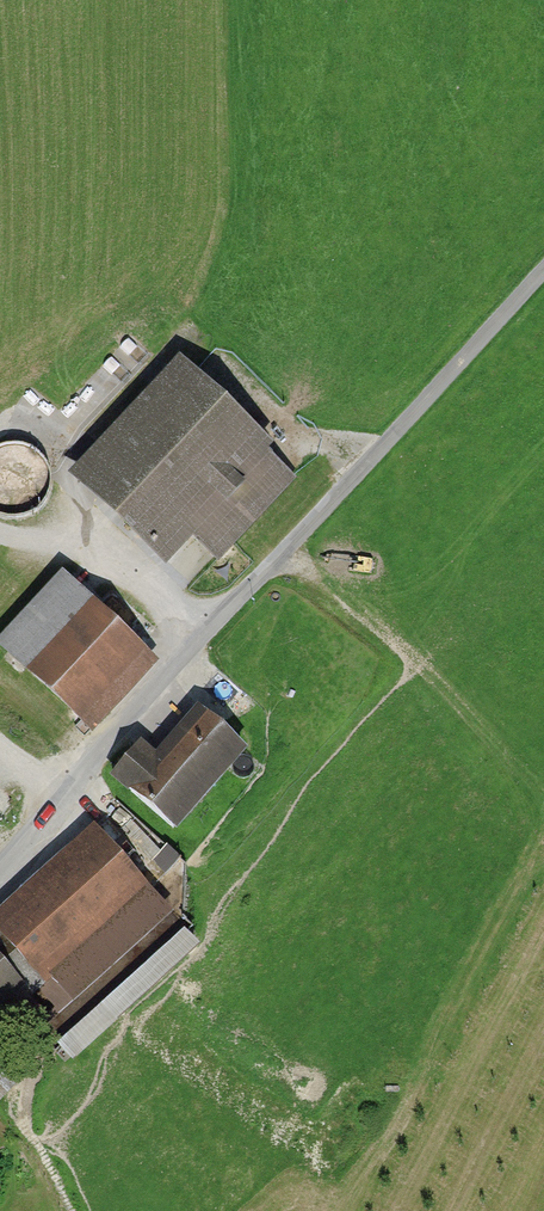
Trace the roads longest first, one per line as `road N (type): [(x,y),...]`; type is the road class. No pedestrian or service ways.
road 1 (unclassified): [(543,271),(205,633),(0,874)]
road 2 (track): [(0,568),(69,549),(114,555),(205,633)]
road 3 (track): [(75,1210),(27,1128),(0,1100)]

